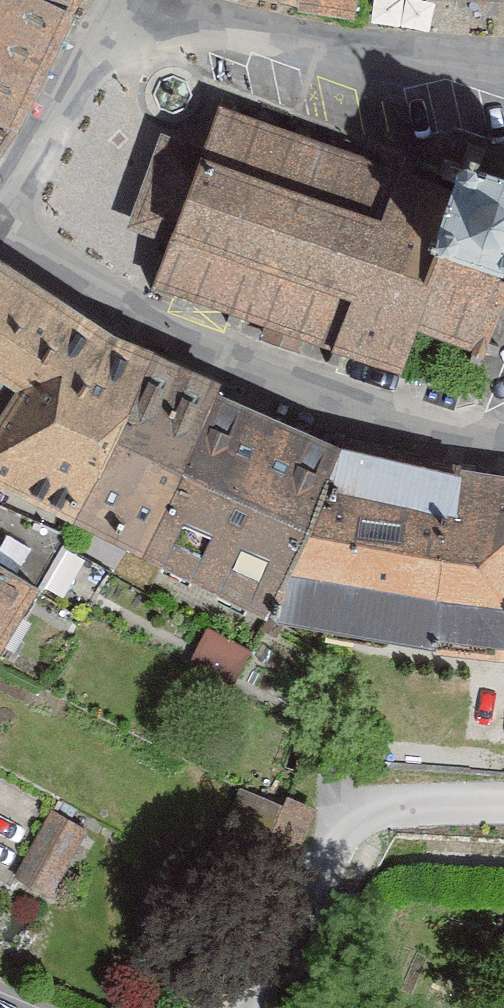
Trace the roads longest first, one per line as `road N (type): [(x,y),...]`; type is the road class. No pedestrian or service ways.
road 1 (residential): [(494,450),(446,442),(288,384),(73,290),(0,246)]
road 2 (residential): [(101,1),(503,69)]
road 3 (residential): [(0,181),(101,1)]

